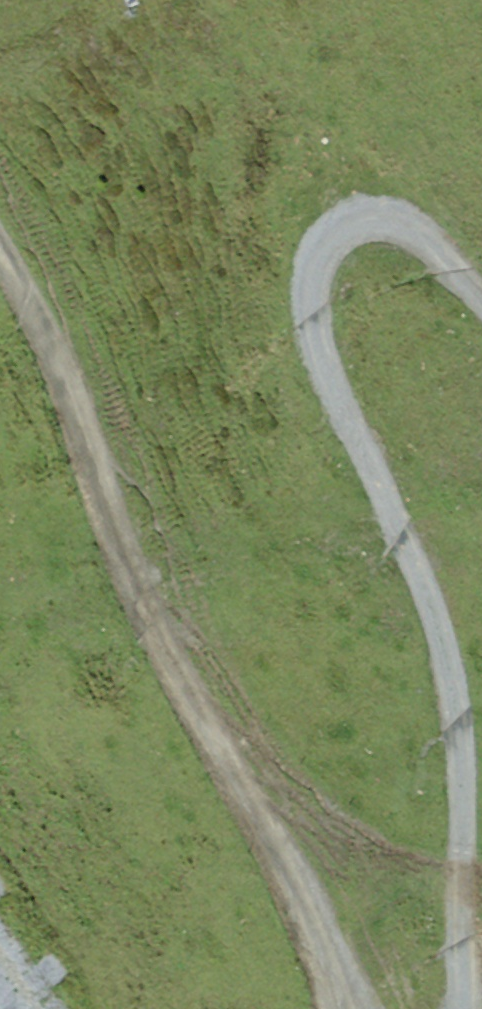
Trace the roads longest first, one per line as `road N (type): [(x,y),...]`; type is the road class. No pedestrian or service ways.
road 1 (track): [(481,302),(416,238),(369,233),(318,271),(315,339),(432,623),(455,774),(462,1008)]
road 2 (track): [(0,267),(85,413),(161,630),(353,1008)]

